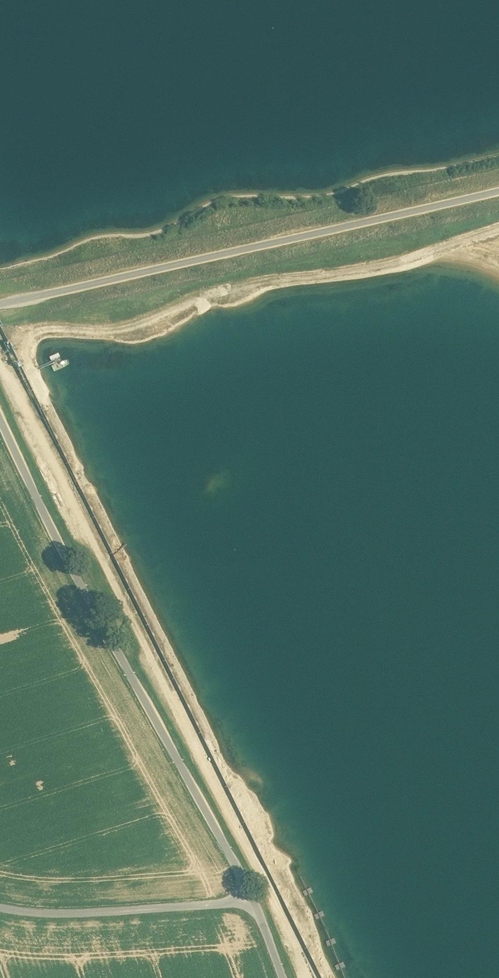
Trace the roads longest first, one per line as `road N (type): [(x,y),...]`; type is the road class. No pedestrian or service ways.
road 1 (track): [(0,415),(57,538),(254,901),(284,977)]
road 2 (unclassified): [(0,305),(498,193)]
road 3 (unclassified): [(254,901),(103,914),(0,906)]

